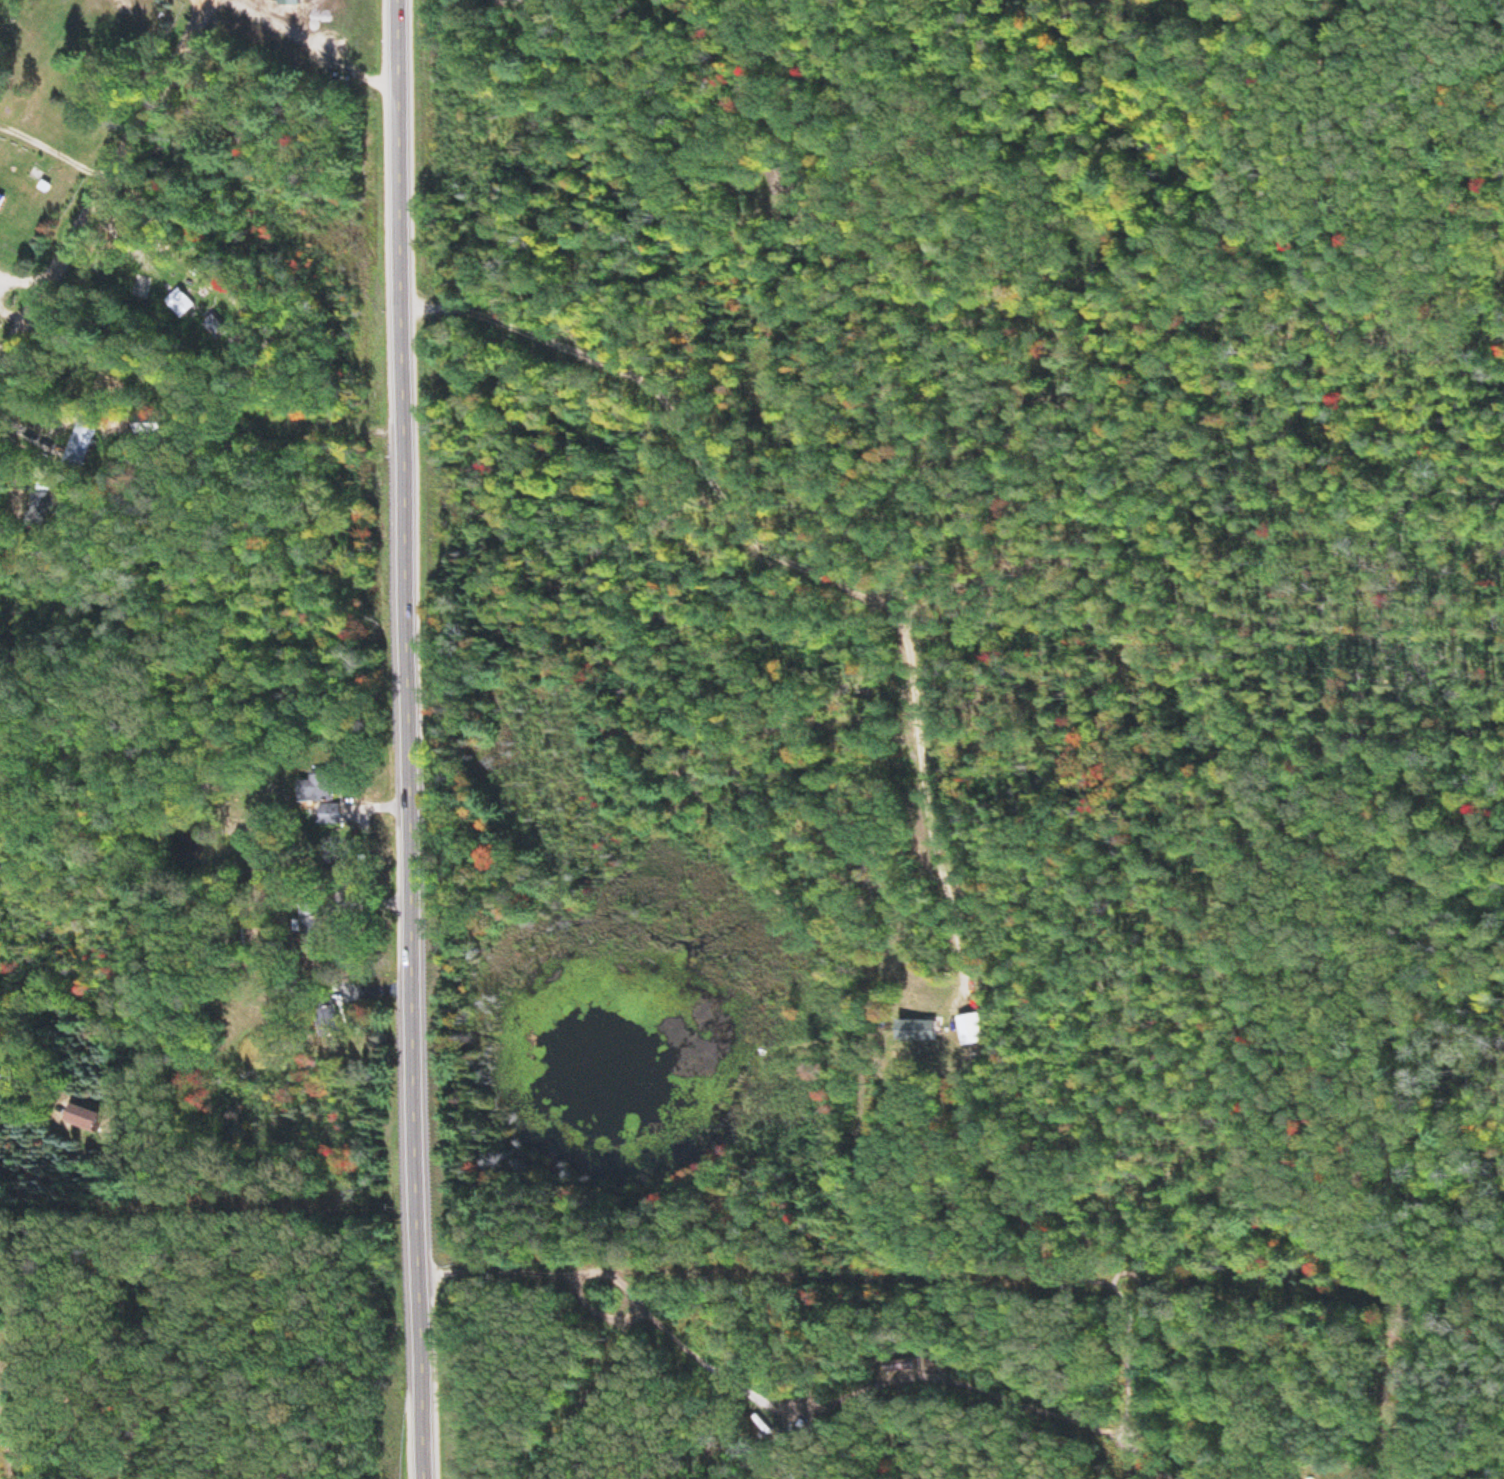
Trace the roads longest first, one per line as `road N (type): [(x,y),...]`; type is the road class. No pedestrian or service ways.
road 1 (primary): [(414,1478),(394,0)]
road 2 (residential): [(212,0),(6,349)]

